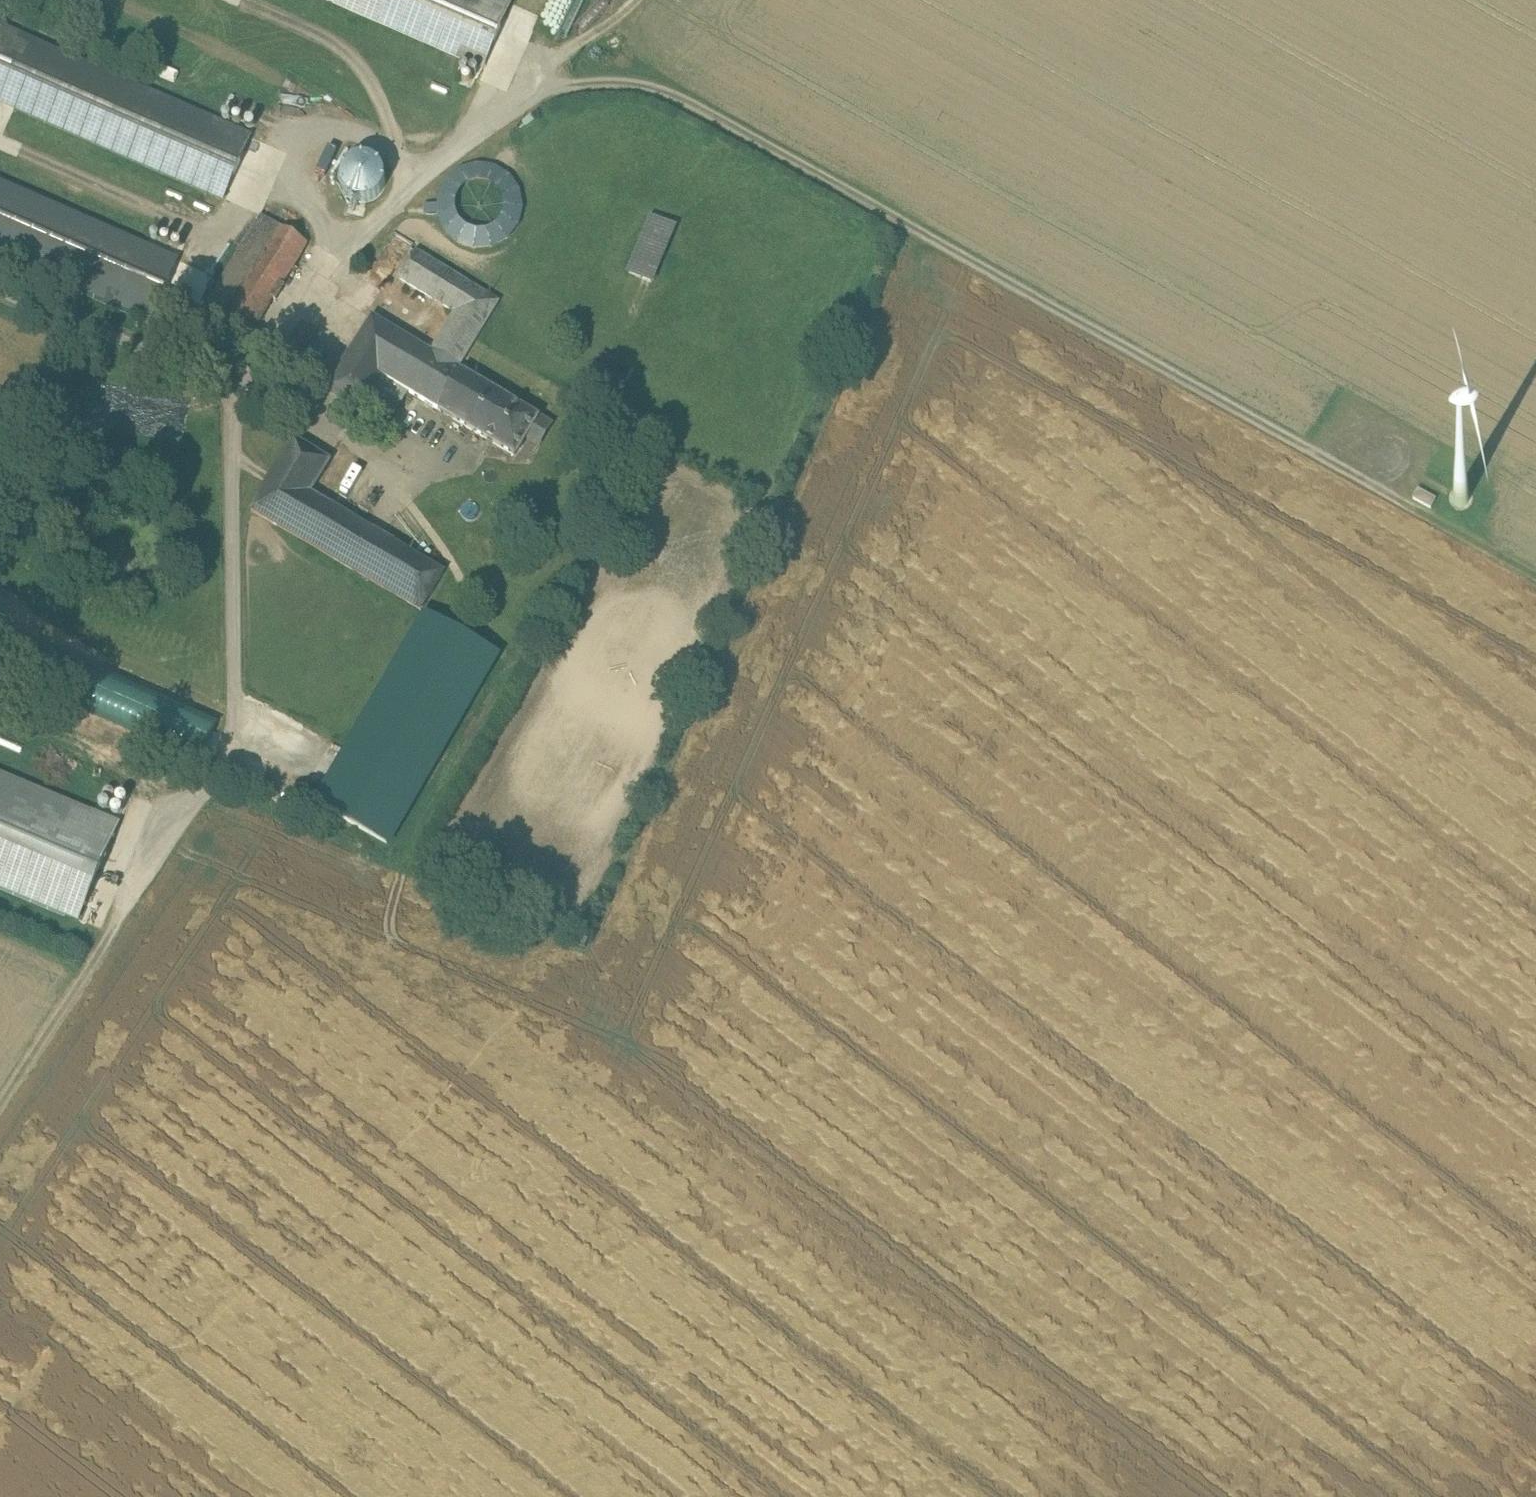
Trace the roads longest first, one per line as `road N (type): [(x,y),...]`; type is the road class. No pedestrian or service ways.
road 1 (track): [(631,0),(547,92),(609,76),(664,89),(1535,574)]
road 2 (track): [(238,375),(241,744),(0,1113)]
road 3 (track): [(547,92),(380,219),(238,375)]

